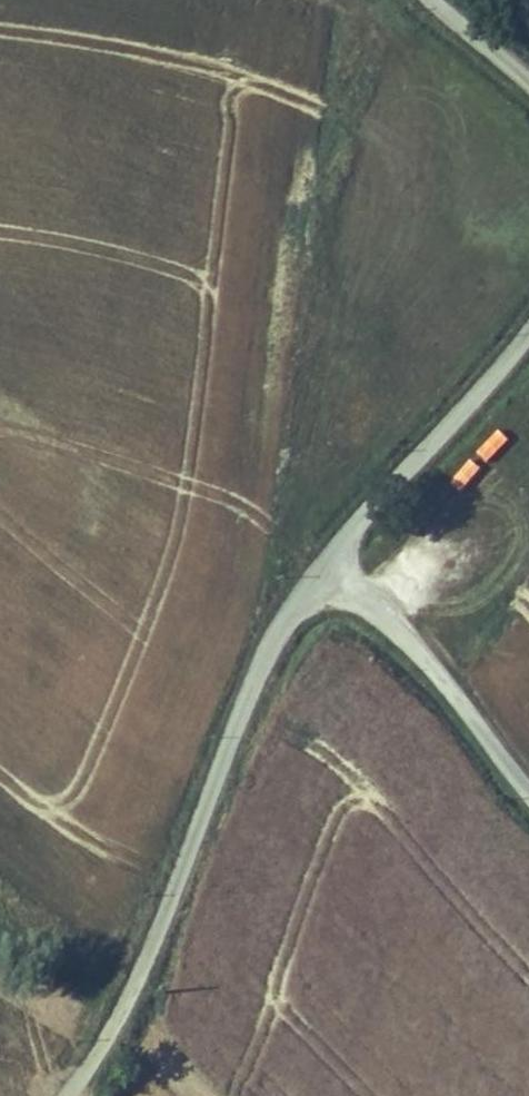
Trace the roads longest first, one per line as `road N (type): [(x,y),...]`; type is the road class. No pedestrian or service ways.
road 1 (tertiary): [(67,1095),(137,980),(260,667),(328,559)]
road 2 (unclassified): [(328,559),(419,651),(528,792)]
road 3 (tertiary): [(328,559),(528,331)]
road 4 (tertiary): [(528,86),(425,0)]

